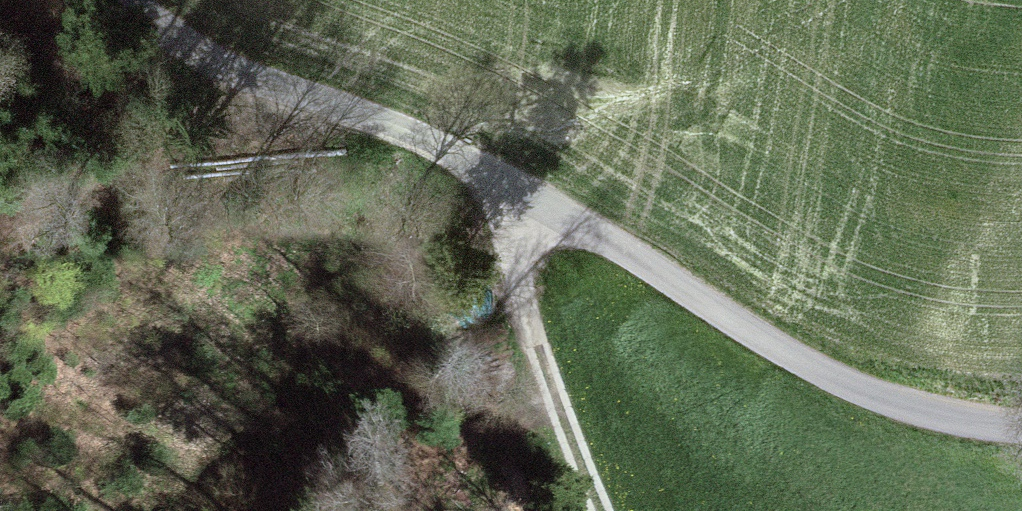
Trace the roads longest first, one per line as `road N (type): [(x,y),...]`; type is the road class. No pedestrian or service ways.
road 1 (unclassified): [(125,0),(231,74),(419,134),(818,371),(940,416),(1021,425)]
road 2 (track): [(492,176),(549,379),(602,510)]
road 3 (track): [(0,225),(249,123),(287,92)]

